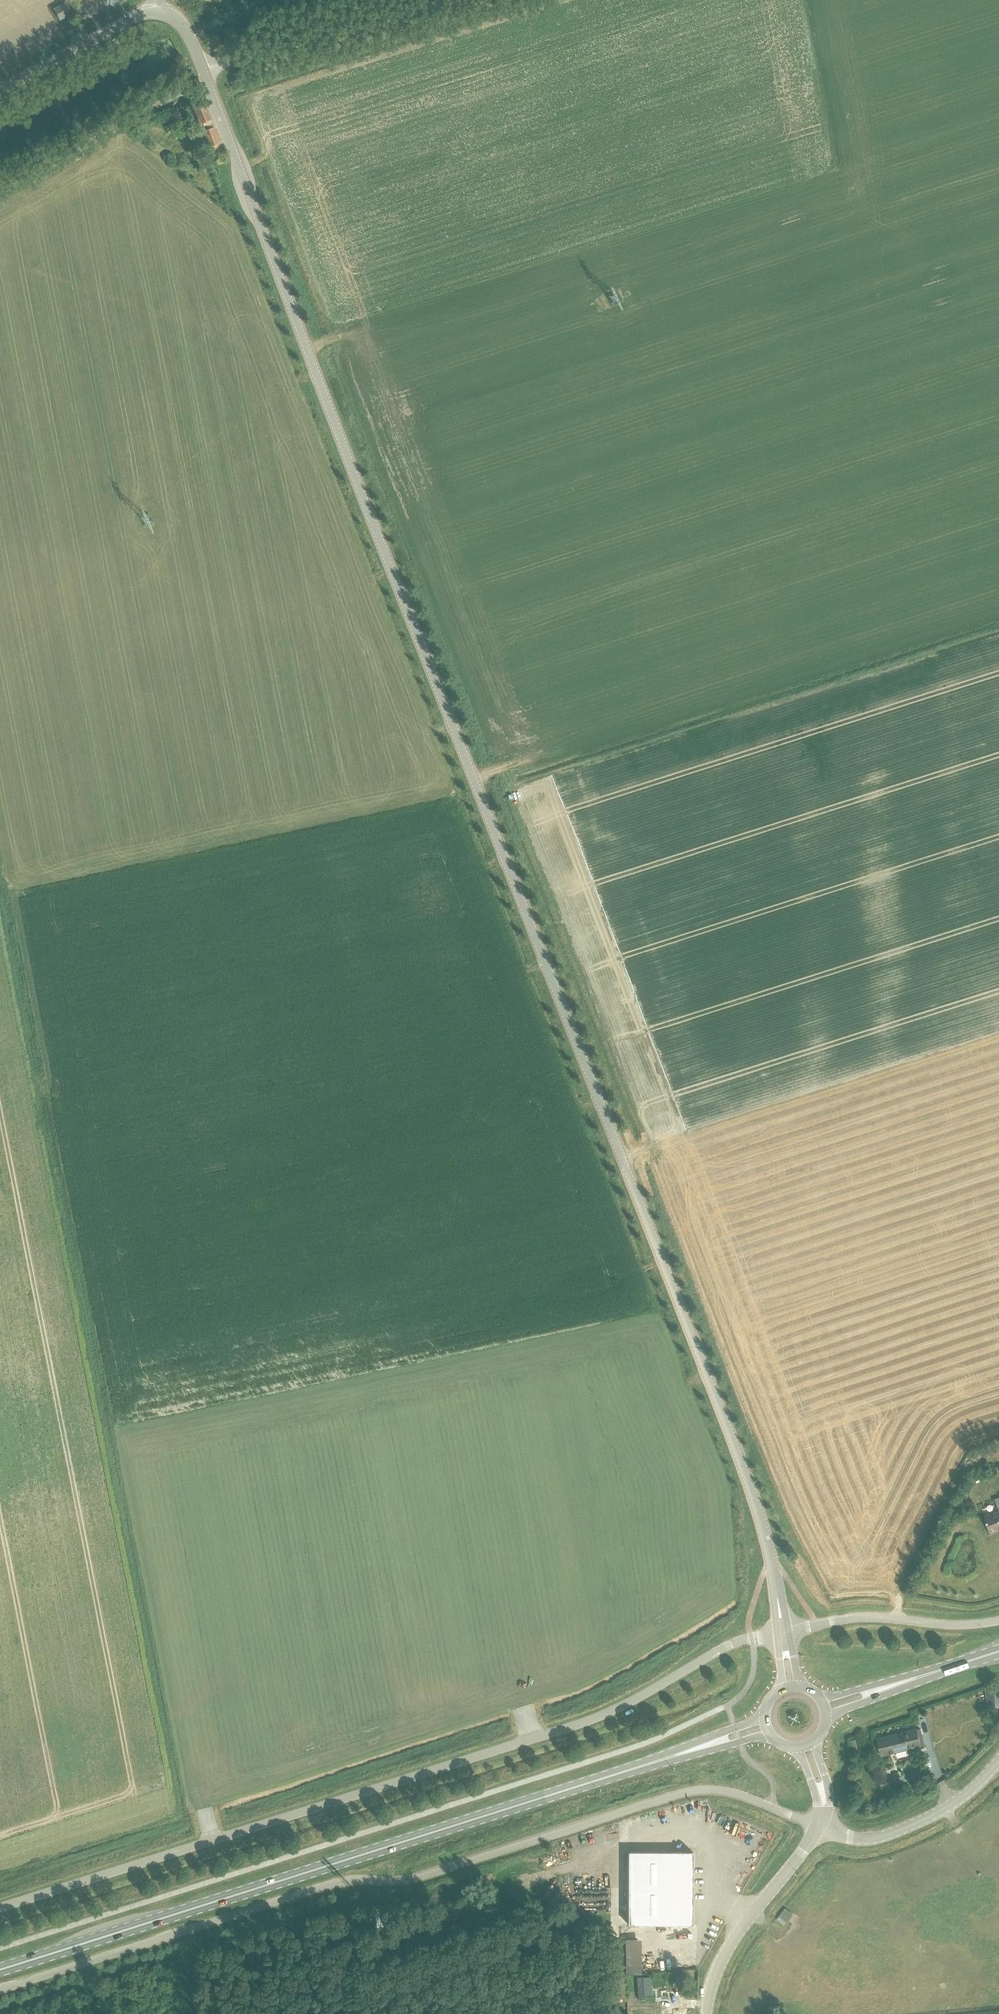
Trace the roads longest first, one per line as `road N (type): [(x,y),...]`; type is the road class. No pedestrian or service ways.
road 1 (tertiary): [(783,1632),(773,1560),(705,1351),(206,76)]
road 2 (unclassified): [(0,1989),(333,1883),(412,1880),(690,1791),(732,1793),(818,1826)]
road 3 (unclassified): [(0,1908),(573,1727),(730,1645),(783,1632)]
road 4 (primary): [(0,1966),(766,1725)]
road 5 (track): [(0,2010),(333,1902),(333,1883)]
road 6 (unclassified): [(206,76),(211,67),(455,0)]
road 7 (track): [(0,194),(206,76)]
road 8 (unclassified): [(707,2013),(733,1941),(818,1826)]
road 9 (unclassified): [(783,1632),(868,1616),(959,1625),(998,1620)]
road 10 (unclassified): [(818,1826),(864,1839),(904,1829),(959,1800),(998,1761)]
road 11 (primary): [(826,1707),(998,1652)]
road 12 (tertiary): [(0,92),(160,12)]

